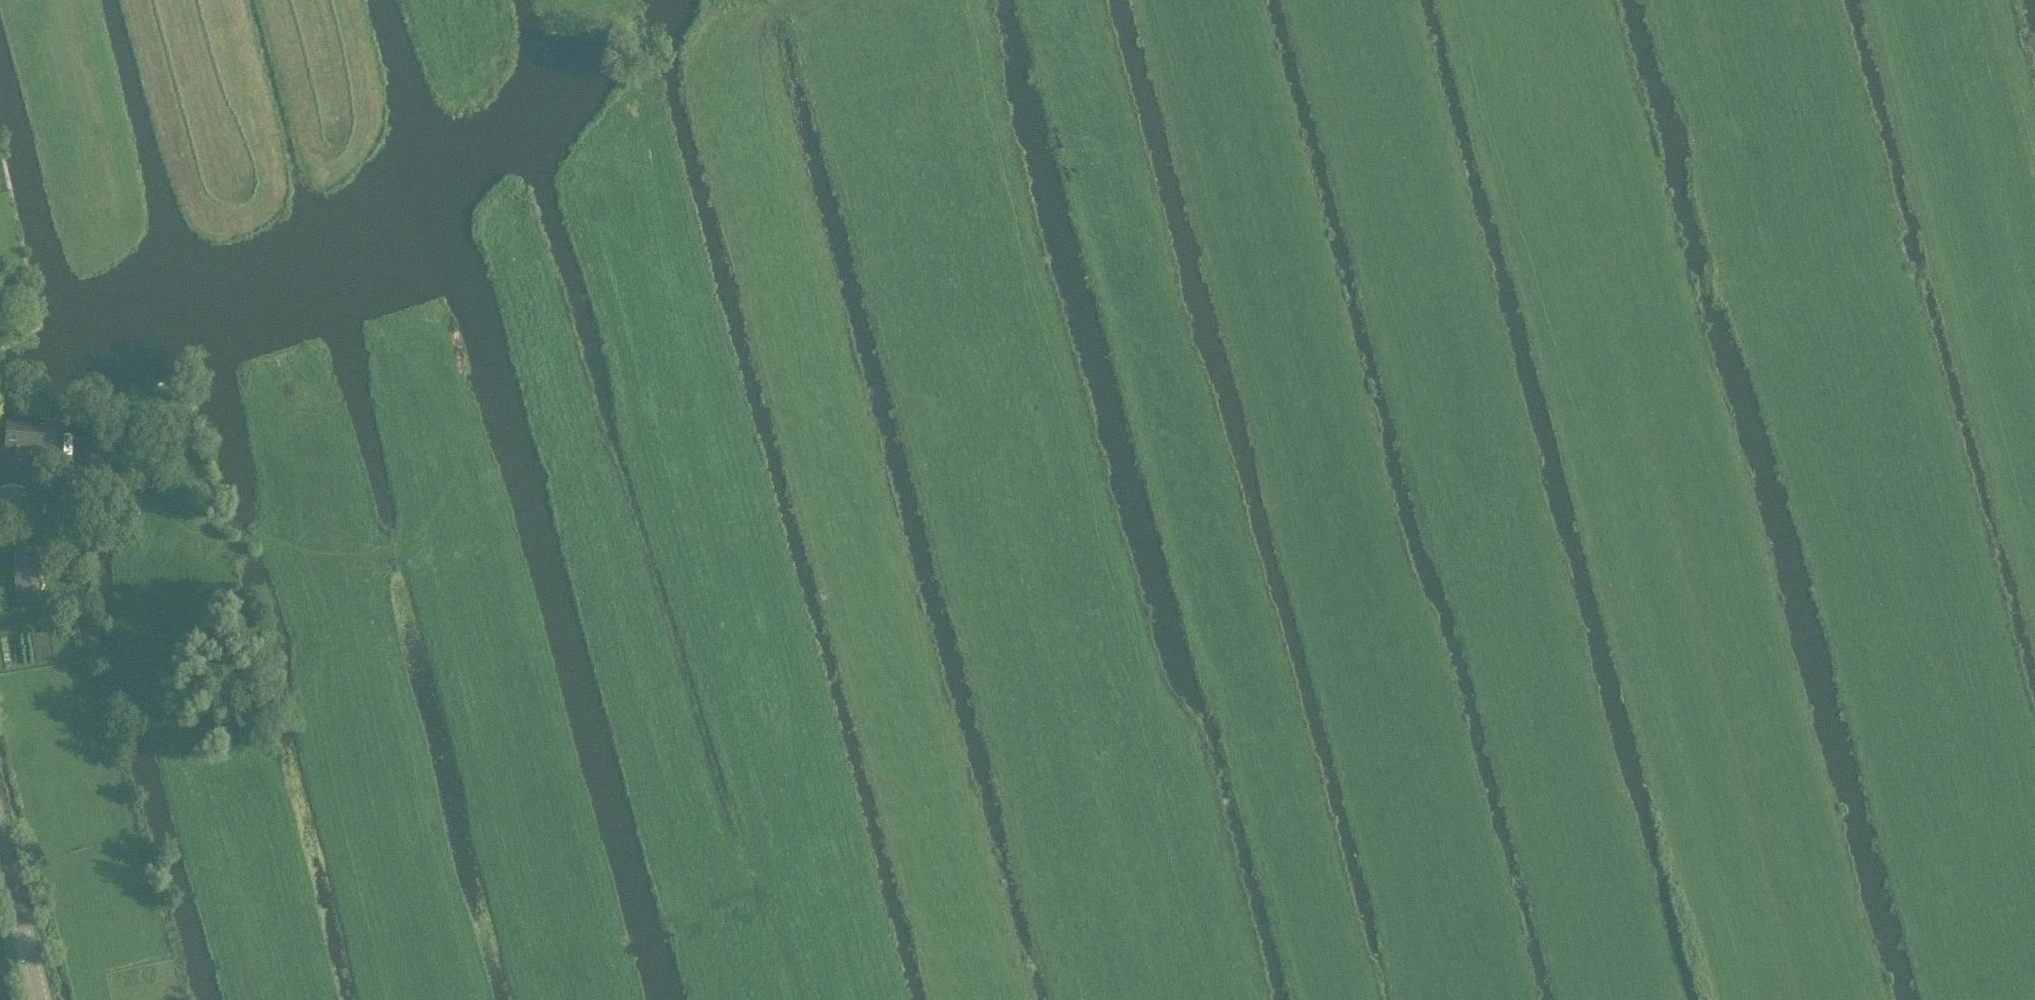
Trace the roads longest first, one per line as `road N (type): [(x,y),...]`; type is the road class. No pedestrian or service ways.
road 1 (tertiary): [(42,999),(0,827)]

